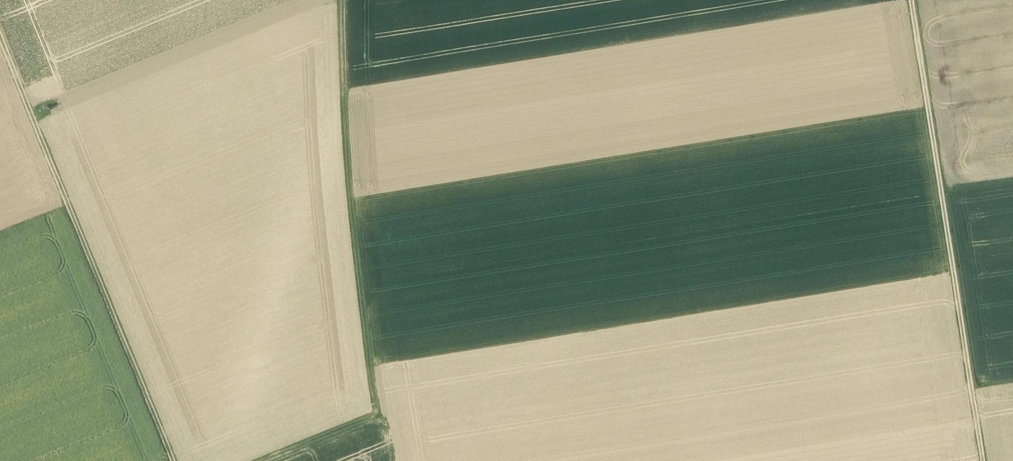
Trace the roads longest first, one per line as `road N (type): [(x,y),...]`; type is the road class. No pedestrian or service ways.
road 1 (track): [(261,460),(369,418),(372,401),(344,117),(341,0)]
road 2 (track): [(912,0),(983,460)]
road 3 (track): [(0,41),(171,460)]

